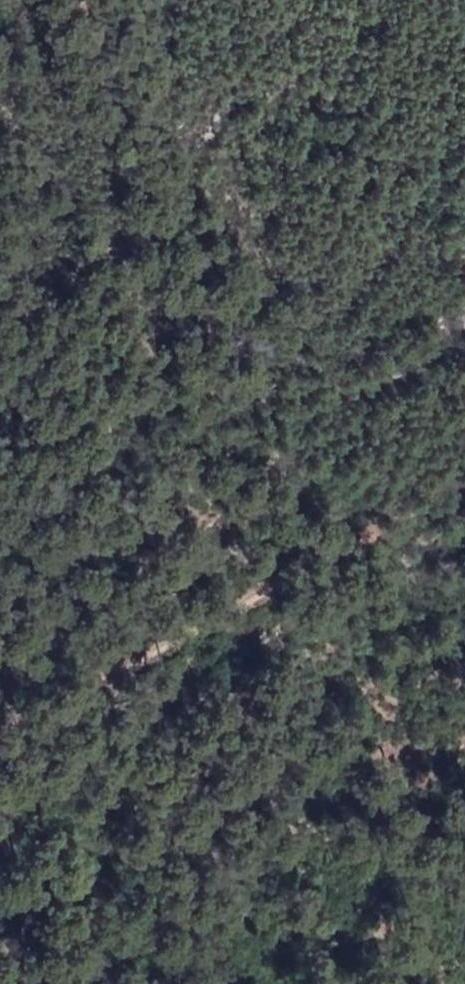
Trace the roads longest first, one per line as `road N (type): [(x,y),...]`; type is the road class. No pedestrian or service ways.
road 1 (track): [(0,742),(464,499)]

